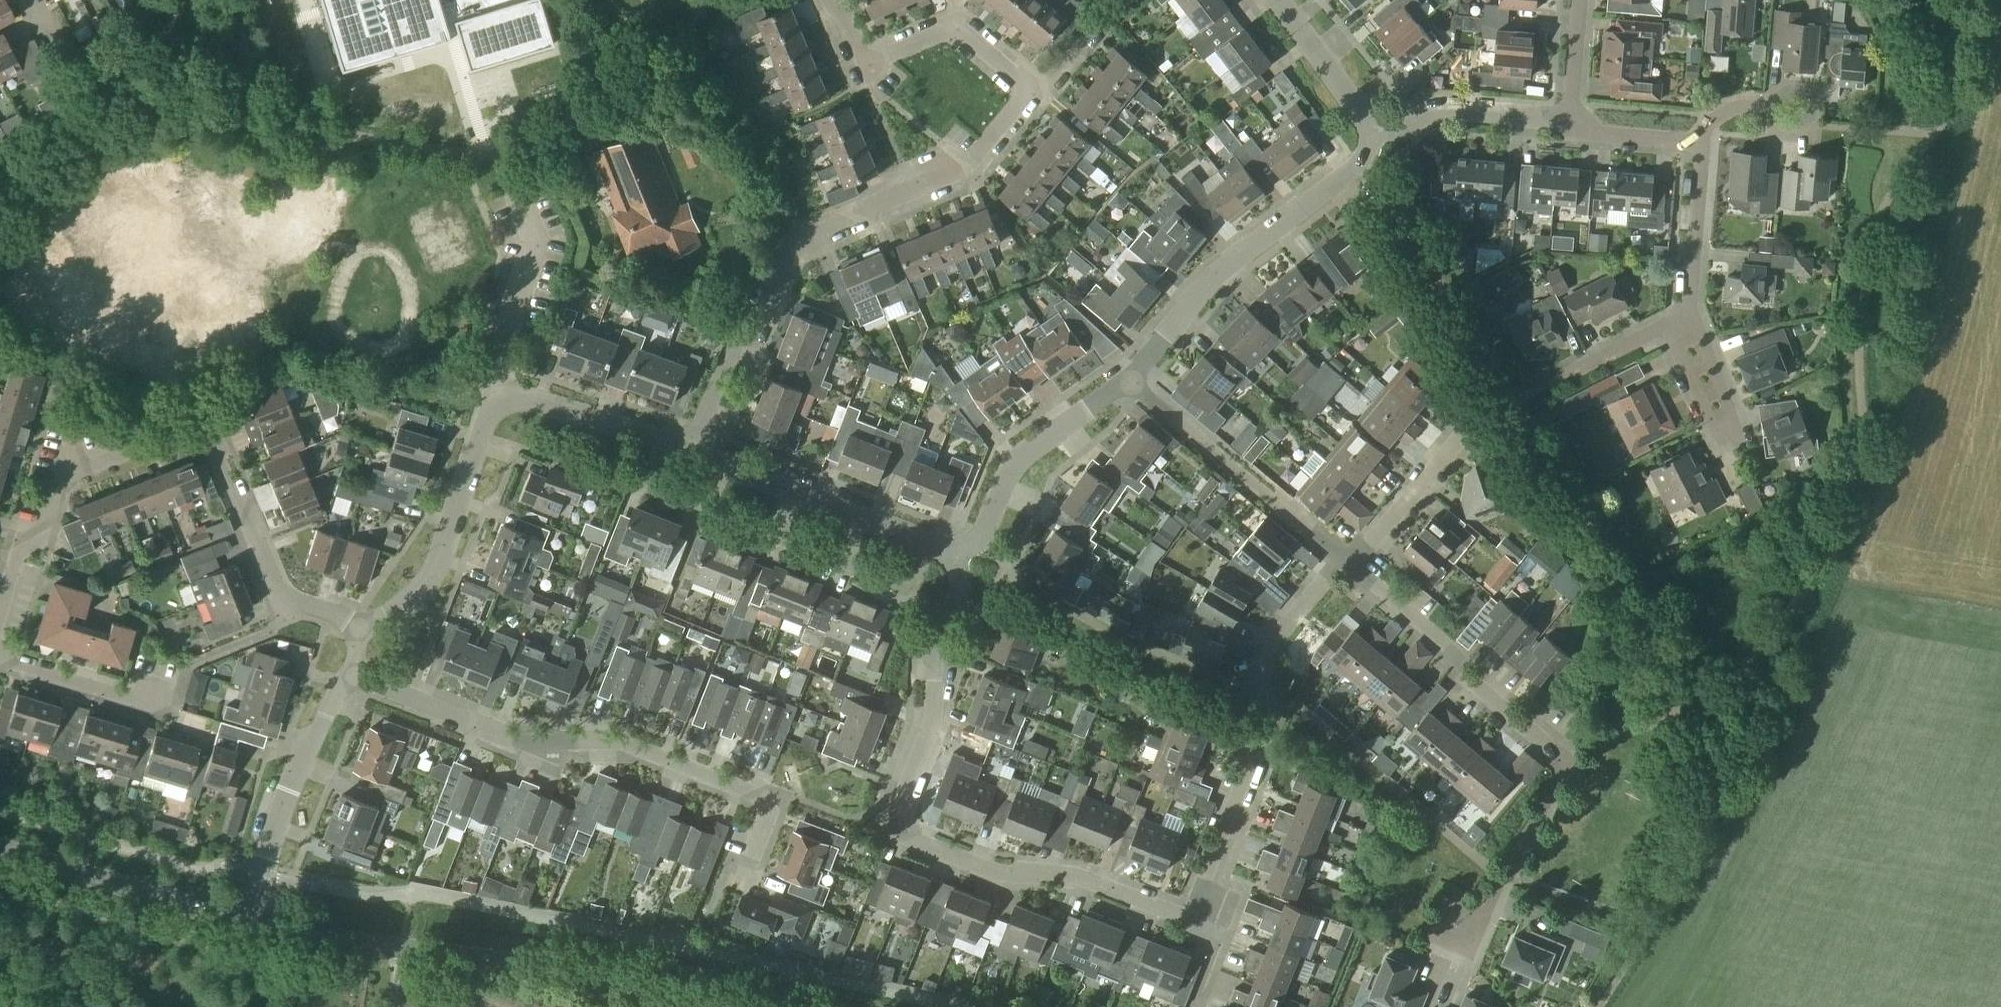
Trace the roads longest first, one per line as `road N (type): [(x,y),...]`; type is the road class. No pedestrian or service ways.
road 1 (residential): [(957,558),(936,701),(897,816),(905,836),(1011,876),(1068,873),(1194,917),(1265,731),(1268,667),(1280,631),(1347,565)]
road 2 (residential): [(0,615),(24,538),(50,524),(68,476),(211,427),(280,601),(362,626)]
road 3 (residential): [(693,454),(732,351),(758,342),(802,246),(968,161),(1039,92)]
road 4 (residential): [(748,880),(774,805),(621,743),(501,735),(358,679)]
road 5 (residential): [(1458,930),(1484,920),(1572,761),(1347,565)]
road 6 (secondary): [(748,1006),(249,920)]
road 7 (tertiary): [(1133,380),(1229,254),(1363,164),(1372,127)]
road 8 (tertiary): [(693,454),(957,558)]
road 9 (residential): [(1347,565),(1133,380)]
road 10 (tertiary): [(362,626),(426,588),(490,416),(508,404)]
road 11 (residential): [(1039,92),(959,25),(867,61),(833,0)]
road 12 (tertiary): [(249,920),(290,792),(332,703),(358,679)]
road 13 (secondary): [(249,920),(0,844)]
road 14 (tertiary): [(957,558),(980,535),(1004,478),(1032,446),(1133,380)]
road 15 (residential): [(1694,316),(1742,418),(1717,430),(1667,328)]
road 16 (residential): [(508,404),(501,362),(524,269),(528,216),(508,157)]
road 17 (residential): [(1372,127),(1412,130),(1442,109),(1569,119)]
road 18 (tertiary): [(508,404),(531,399),(693,454)]
road 19 (residential): [(1347,565),(1471,418)]
road 20 (residential): [(174,711),(0,664)]
road 21 (residential): [(1694,316),(1700,142)]
road 22 (tertiary): [(1372,127),(1273,0)]
road 23 (residential): [(1569,119),(1597,137),(1700,142)]

